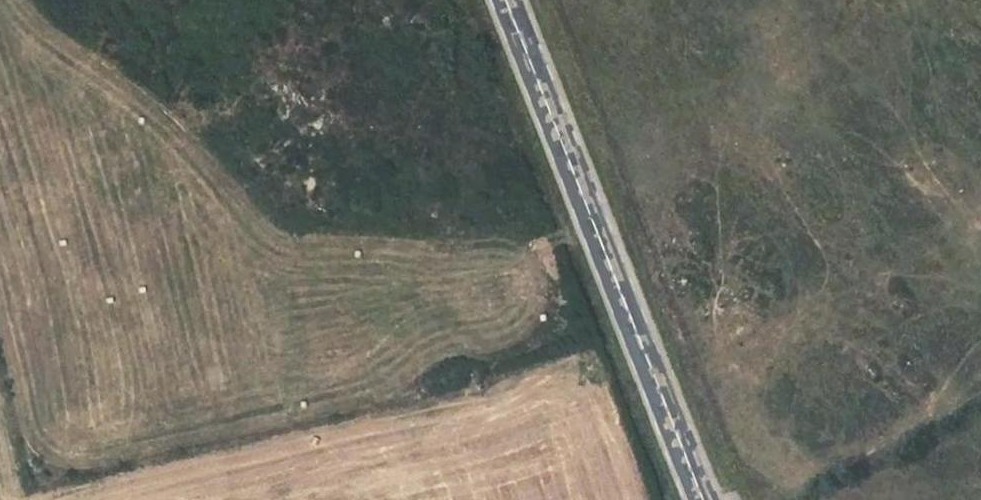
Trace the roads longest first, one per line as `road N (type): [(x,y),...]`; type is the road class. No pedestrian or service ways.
road 1 (tertiary): [(699,499),(504,0)]

